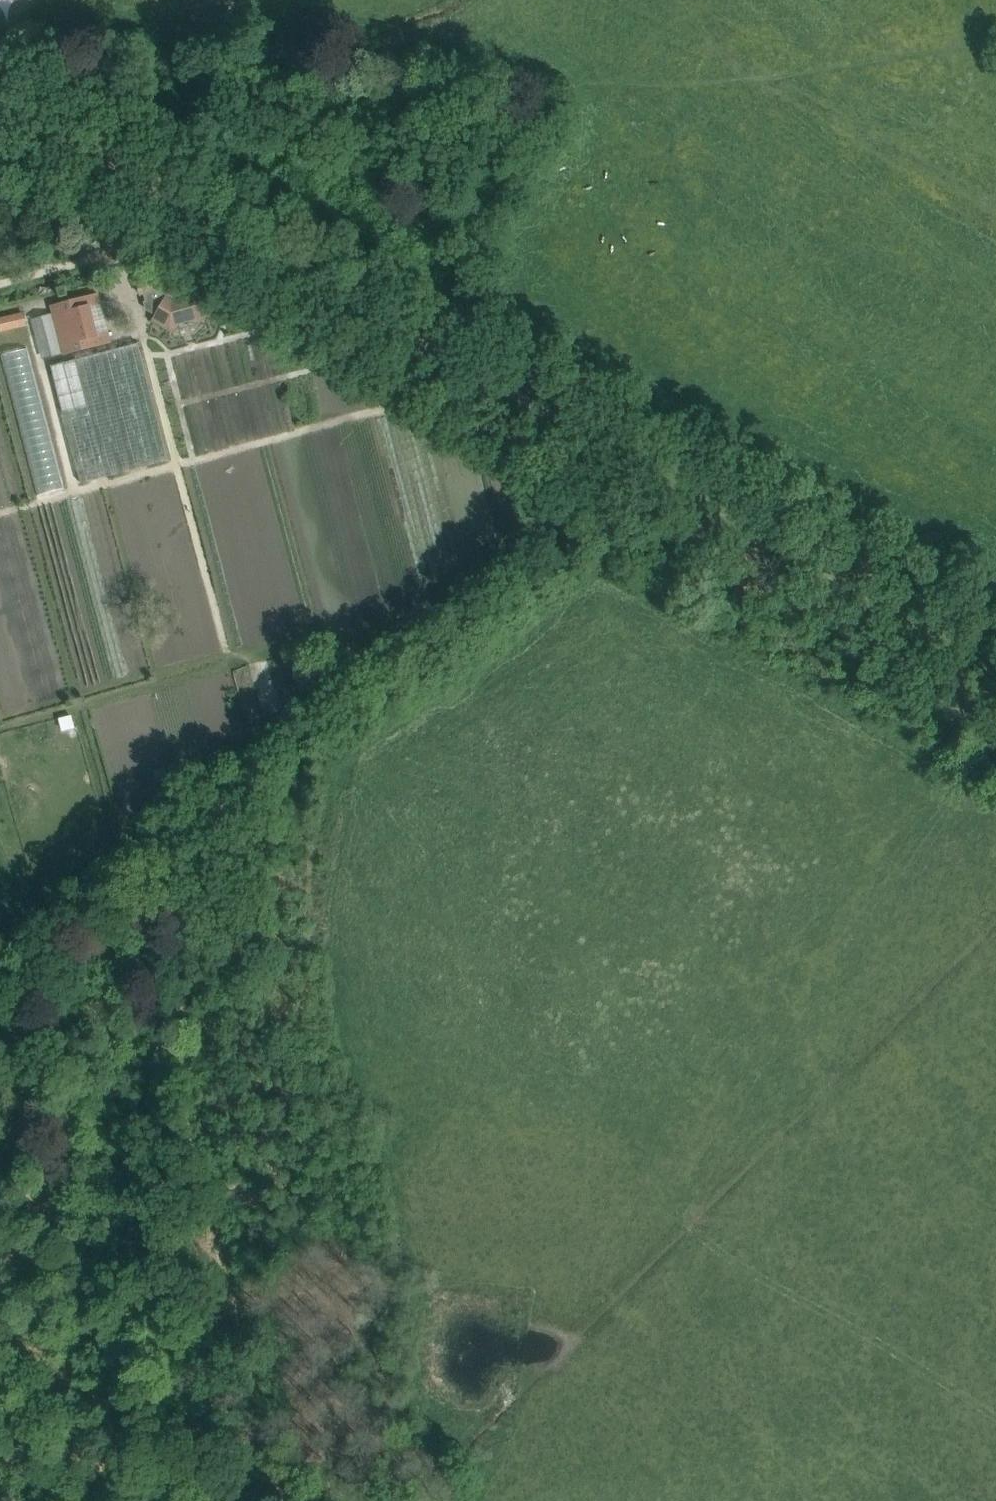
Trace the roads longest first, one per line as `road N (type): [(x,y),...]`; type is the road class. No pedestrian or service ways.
road 1 (track): [(637,470),(609,508),(142,872),(138,913)]
road 2 (track): [(138,913),(292,1500)]
road 3 (track): [(138,913),(80,1379)]
road 4 (track): [(637,470),(995,675)]
road 5 (track): [(0,94),(343,295)]
road 6 (track): [(343,295),(637,470)]
road 7 (track): [(0,283),(123,250),(166,194)]

